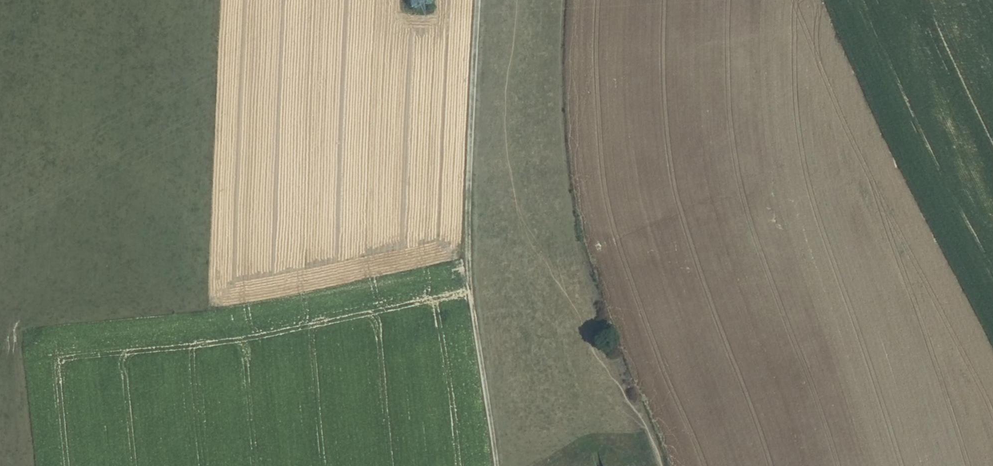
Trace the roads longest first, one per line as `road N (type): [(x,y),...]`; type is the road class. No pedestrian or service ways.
road 1 (track): [(499,465),(471,270),(480,0)]

